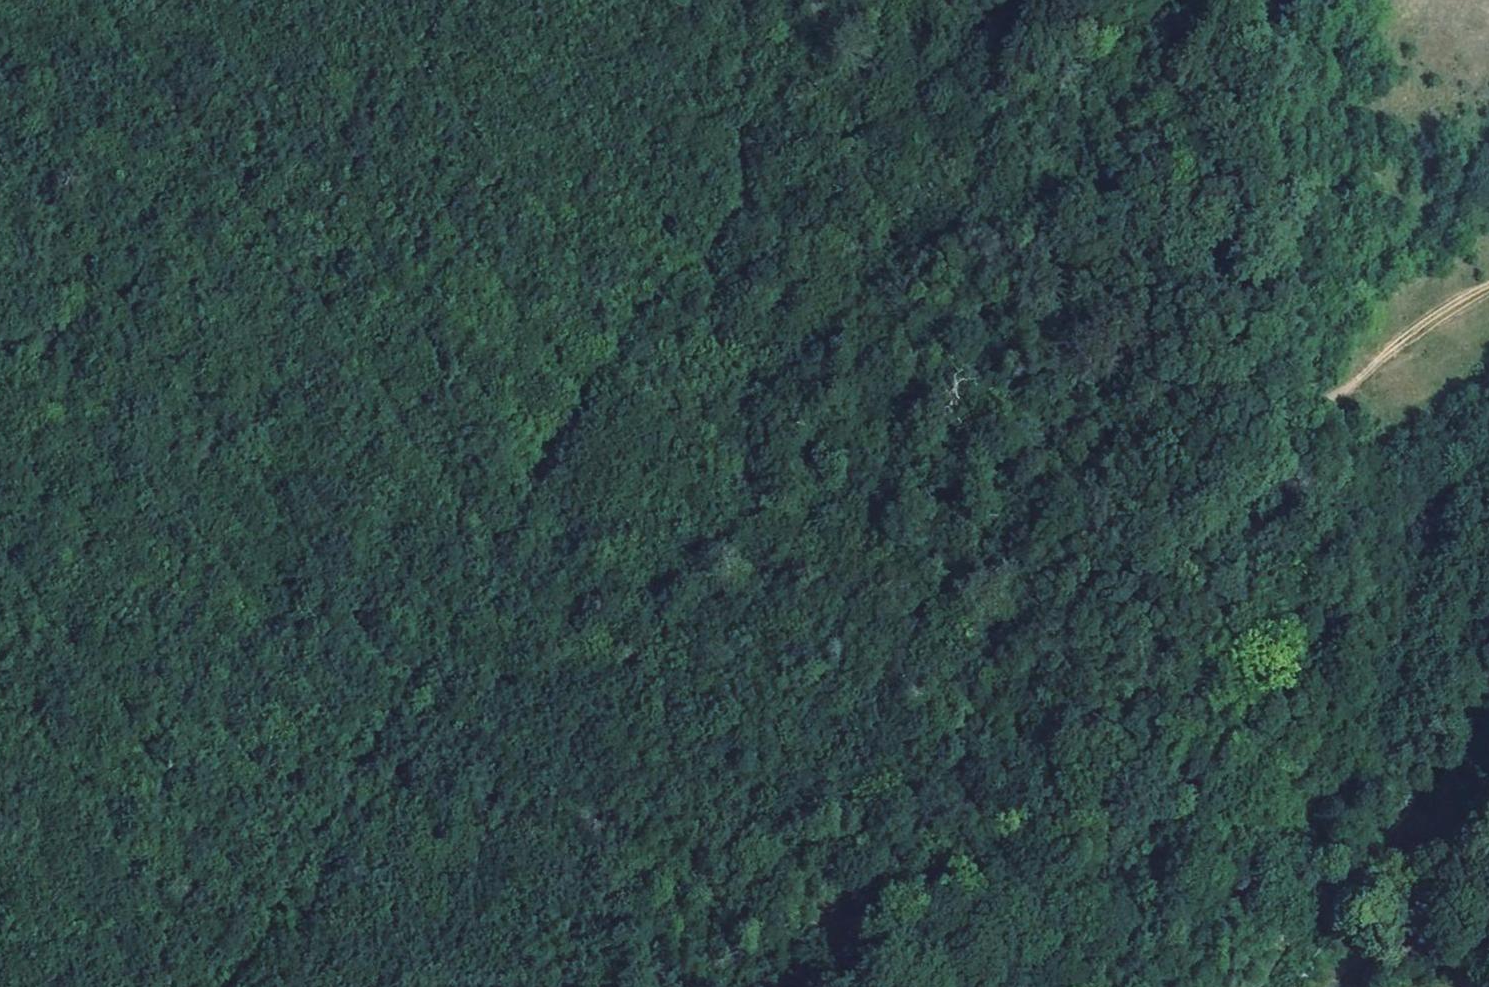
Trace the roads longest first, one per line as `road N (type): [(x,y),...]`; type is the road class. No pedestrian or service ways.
road 1 (track): [(1068,986),(1122,880),(1243,491),(1273,423)]
road 2 (track): [(1273,423),(1299,362),(1300,314),(1283,125),(1254,0)]

